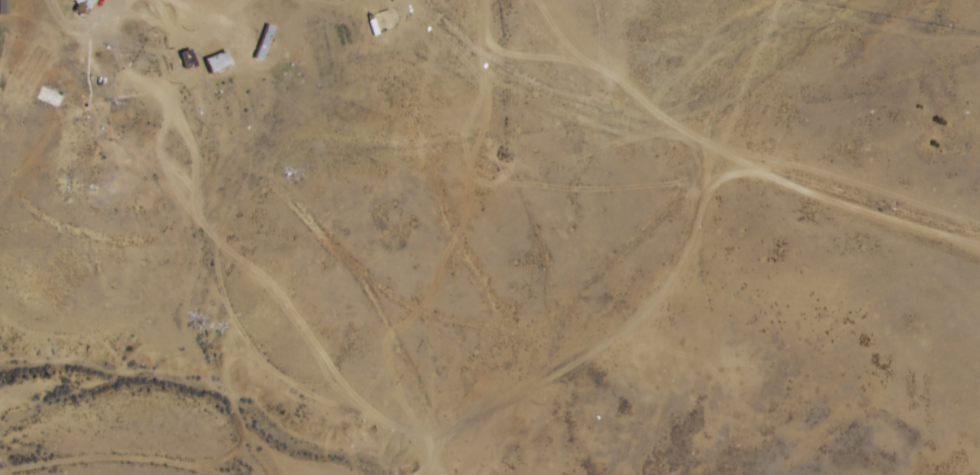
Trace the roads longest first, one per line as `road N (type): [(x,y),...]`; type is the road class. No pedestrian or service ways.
road 1 (track): [(979,243),(704,151),(870,0)]
road 2 (residential): [(704,151),(480,51),(435,0)]

